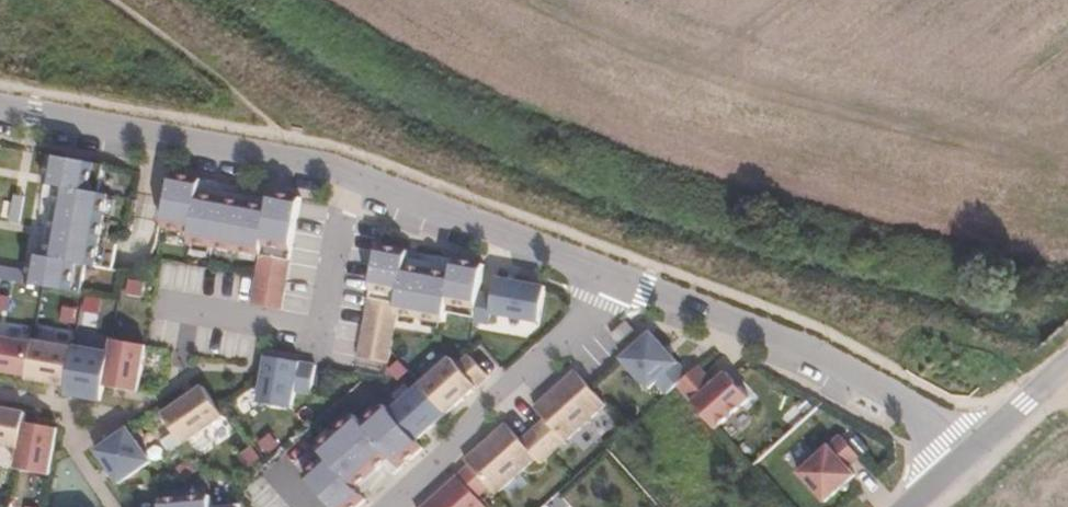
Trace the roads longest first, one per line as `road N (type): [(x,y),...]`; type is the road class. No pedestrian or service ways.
road 1 (residential): [(965,456),(915,401),(794,337),(627,273)]
road 2 (residential): [(344,177),(184,130),(0,100)]
road 3 (residential): [(627,273),(378,506)]
road 4 (residential): [(627,273),(454,208),(344,177)]
road 5 (residential): [(344,177),(322,322),(313,333),(258,326)]
road 6 (unclassified): [(965,456),(1067,365)]

